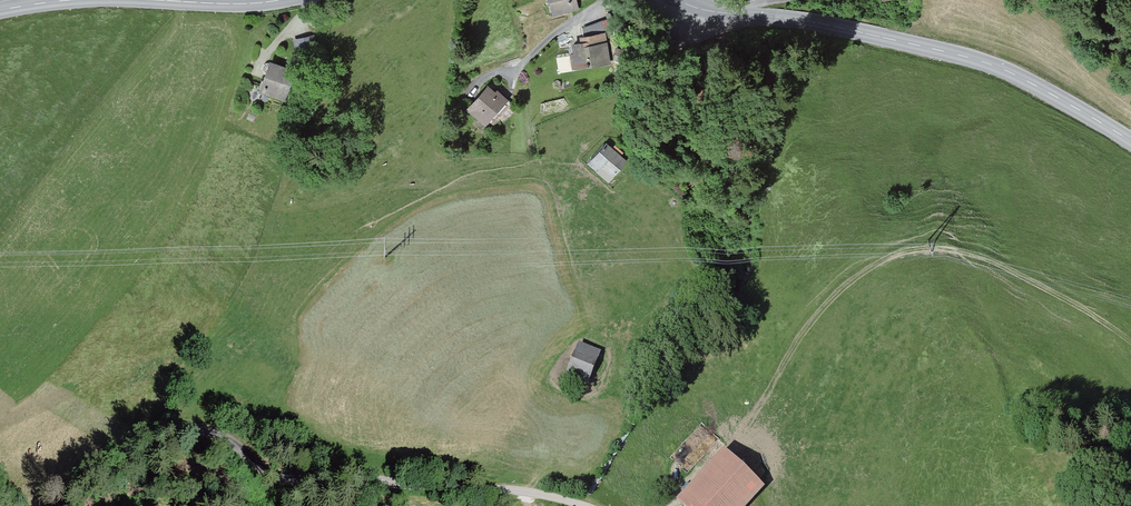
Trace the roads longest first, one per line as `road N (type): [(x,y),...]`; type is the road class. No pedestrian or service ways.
road 1 (track): [(674,505),(757,410),(803,333),(847,283),(905,253),(934,249),(1017,272),(1130,342)]
road 2 (track): [(583,505),(525,493),(365,479),(225,426),(190,424),(115,458),(67,505)]
road 3 (tertiary): [(677,0),(996,67),(1130,141)]
road 4 (tertiary): [(160,0),(287,0)]

